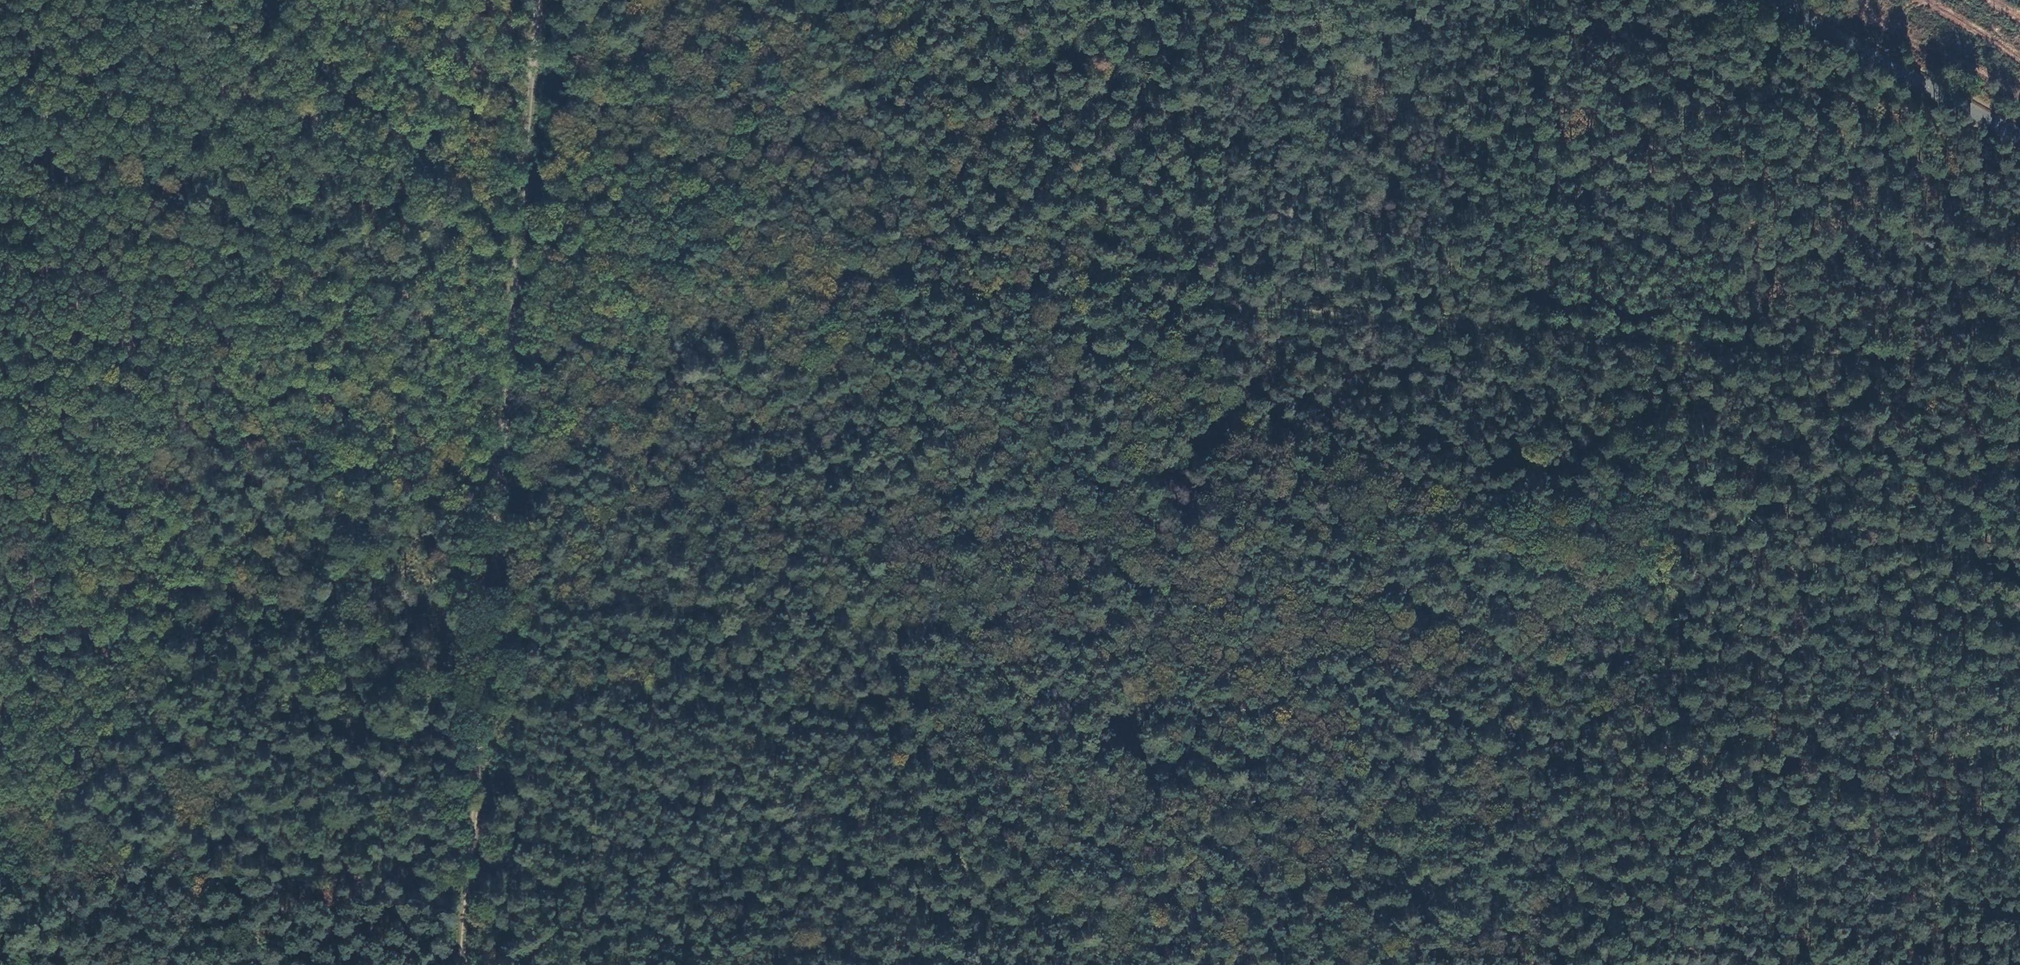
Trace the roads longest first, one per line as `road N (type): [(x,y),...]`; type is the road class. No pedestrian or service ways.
road 1 (track): [(533,0),(459,964)]
road 2 (tertiary): [(1779,0),(2019,133)]

